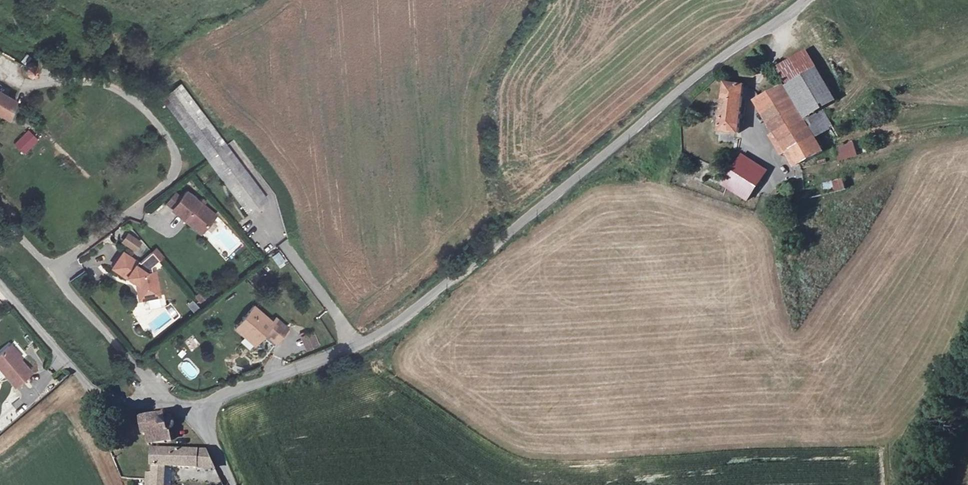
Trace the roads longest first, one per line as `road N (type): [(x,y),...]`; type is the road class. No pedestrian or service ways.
road 1 (unclassified): [(205,419),(213,404),(362,345),(456,278),(795,0)]
road 2 (unclassified): [(0,288),(96,393),(130,401),(156,396)]

